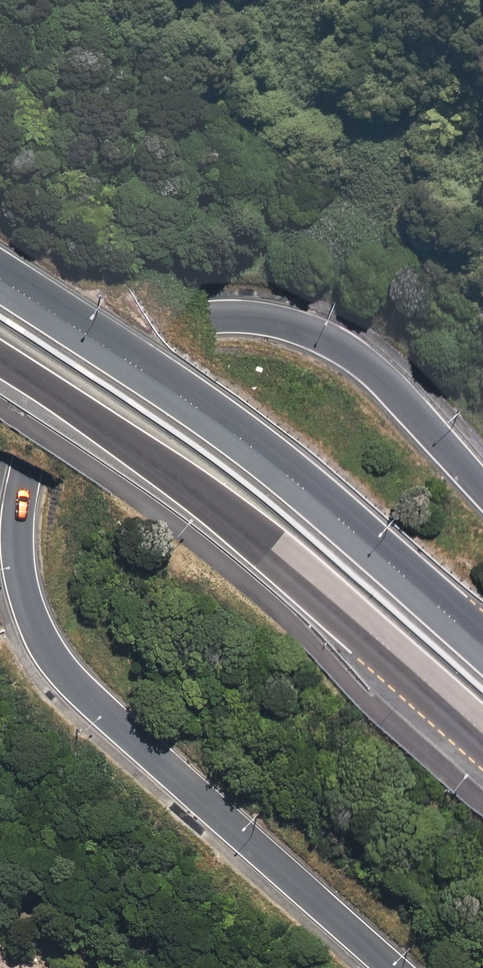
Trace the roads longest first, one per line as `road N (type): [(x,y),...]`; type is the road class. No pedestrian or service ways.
road 1 (secondary): [(393,967),(62,671),(24,589),(20,498),(47,412),(96,351),(144,330),(238,318),(313,332),(348,351),(482,487)]
road 2 (secondary): [(482,731),(275,554),(0,362)]
road 3 (secondary): [(0,278),(206,412),(482,646)]

